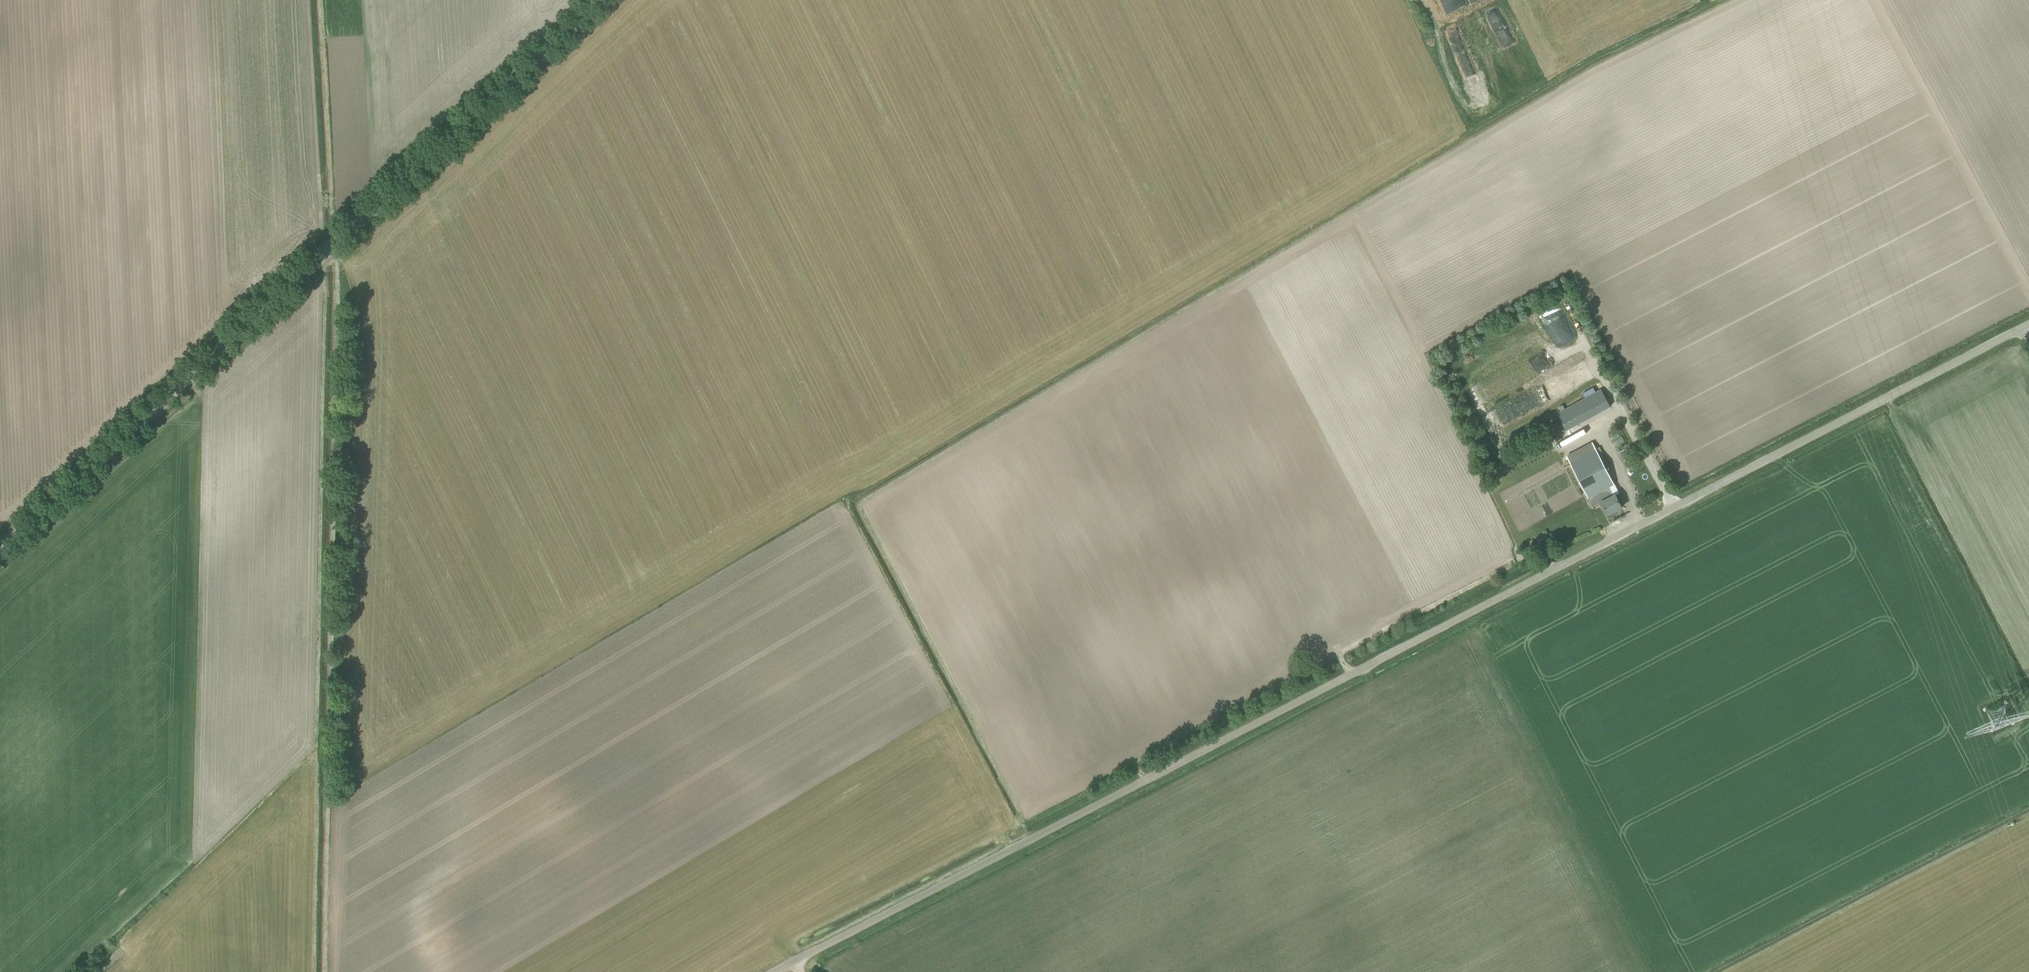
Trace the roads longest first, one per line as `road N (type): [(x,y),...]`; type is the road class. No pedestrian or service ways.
road 1 (unclassified): [(773,971),(2028,327)]
road 2 (tertiary): [(0,550),(585,0)]

